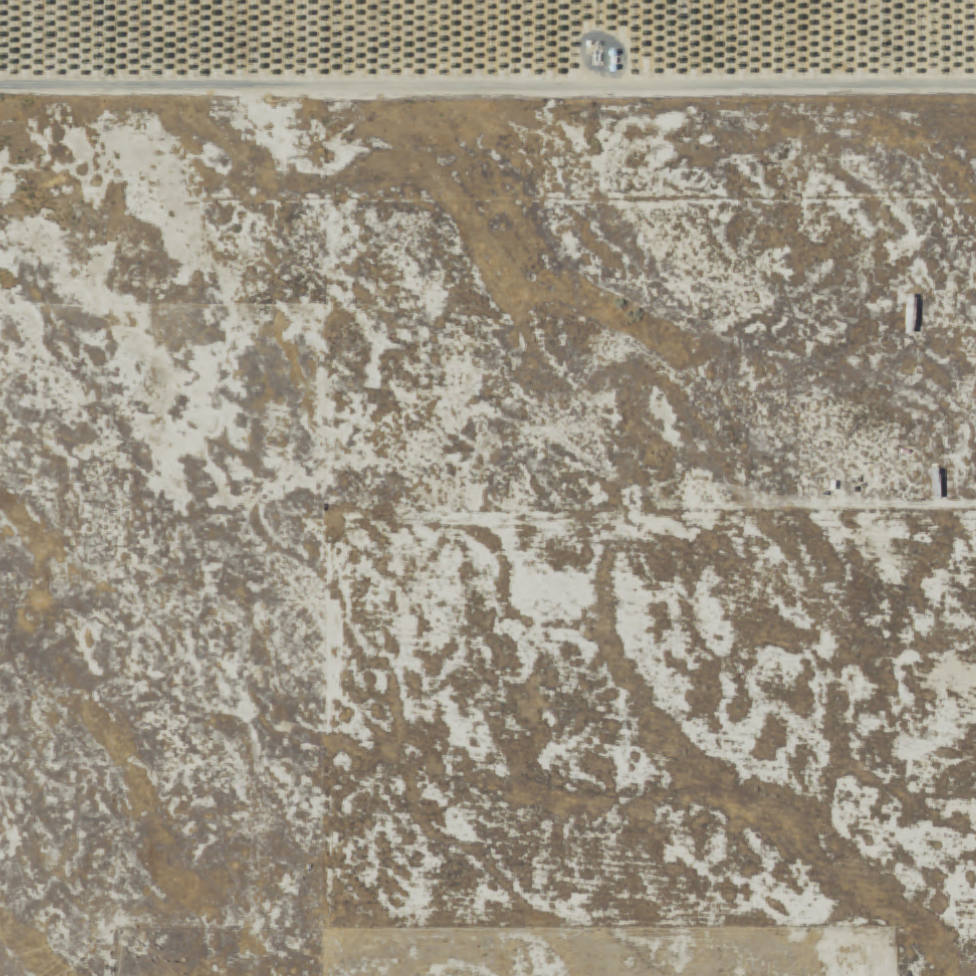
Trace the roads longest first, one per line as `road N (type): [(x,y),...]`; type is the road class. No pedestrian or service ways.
road 1 (residential): [(0,88),(975,85)]

